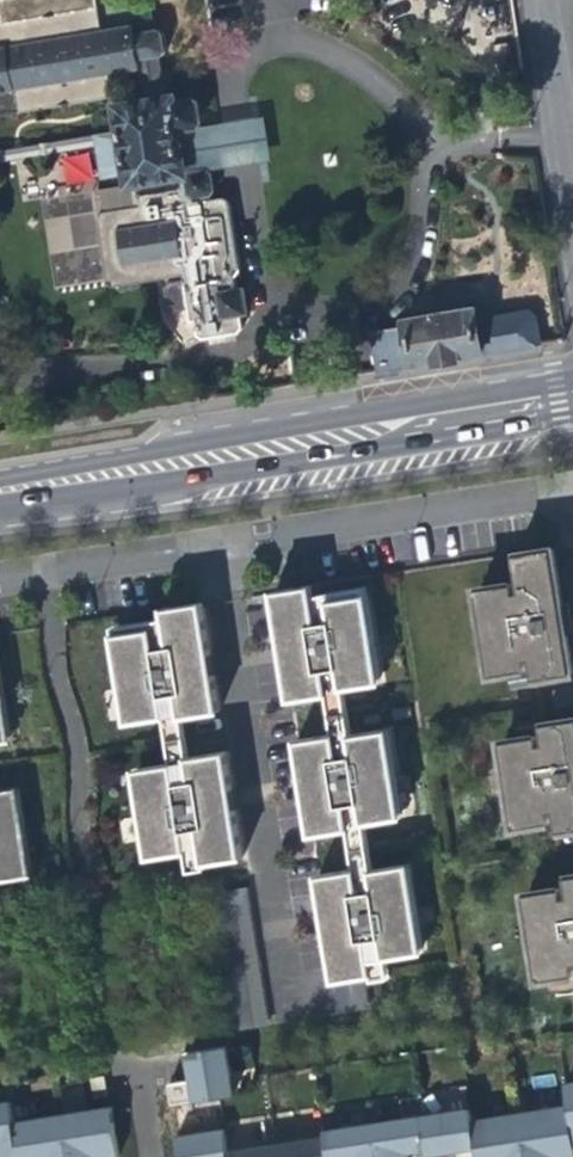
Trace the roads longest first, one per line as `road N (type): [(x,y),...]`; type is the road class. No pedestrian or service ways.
road 1 (primary): [(0,490),(572,397)]
road 2 (residential): [(0,575),(572,484)]
road 3 (residential): [(144,1156),(110,963)]
road 4 (residential): [(572,191),(541,0)]

